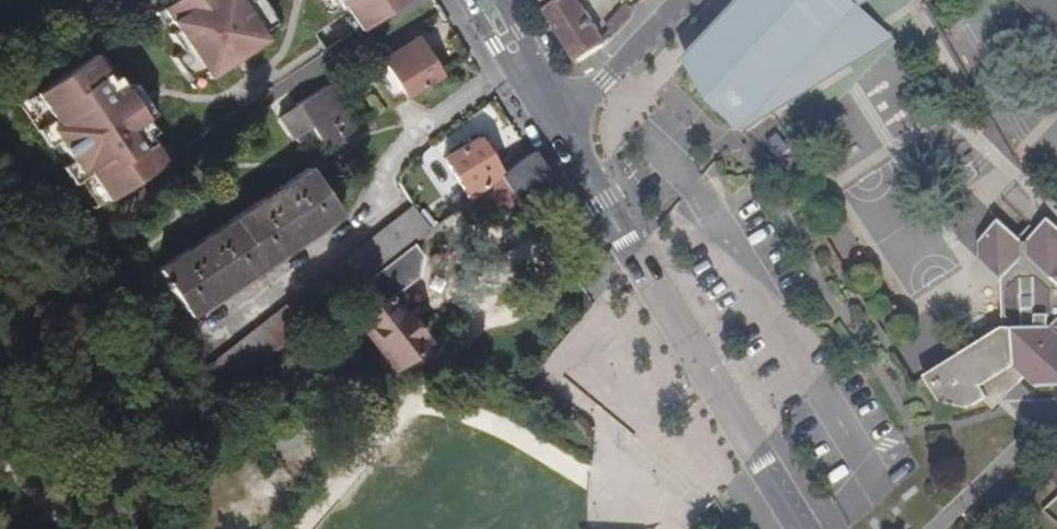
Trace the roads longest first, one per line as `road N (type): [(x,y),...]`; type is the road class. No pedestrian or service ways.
road 1 (tertiary): [(803,528),(559,123)]
road 2 (residential): [(680,0),(559,123)]
road 3 (tertiary): [(559,123),(485,0)]

